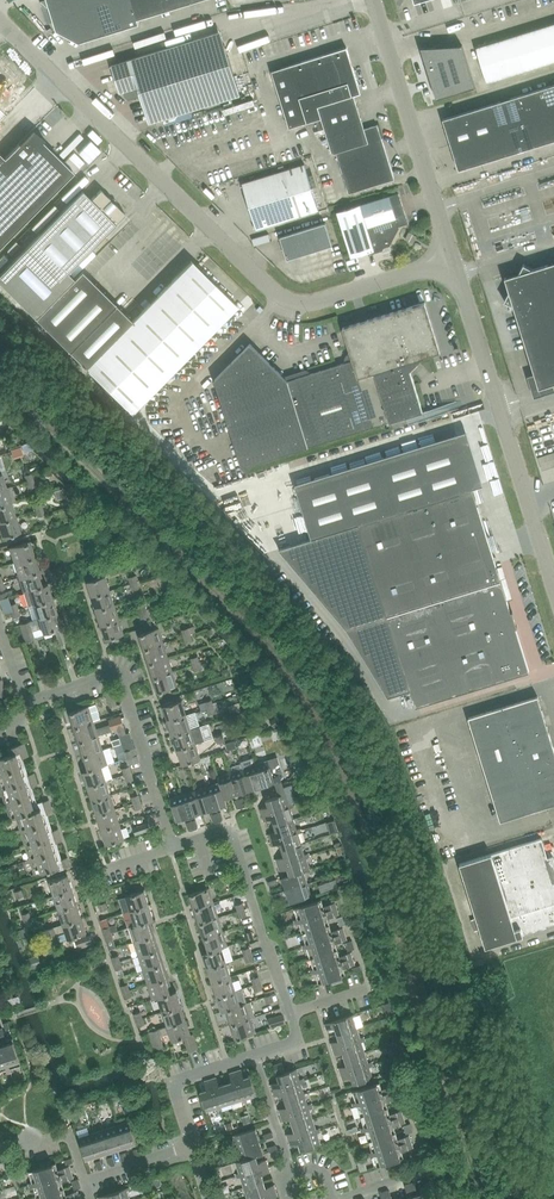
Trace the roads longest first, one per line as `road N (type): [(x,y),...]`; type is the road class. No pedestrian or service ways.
road 1 (unclassified): [(0,21),(284,300),(312,304),(452,260)]
road 2 (unclassified): [(553,586),(452,260)]
road 3 (residential): [(254,1055),(289,1044),(296,1029),(234,839),(218,833),(173,847)]
road 4 (residential): [(173,847),(122,680),(110,674),(24,704)]
road 5 (unclassified): [(452,260),(372,0)]
road 6 (residential): [(190,1145),(179,1079),(254,1055)]
road 7 (residential): [(292,1174),(254,1055)]

